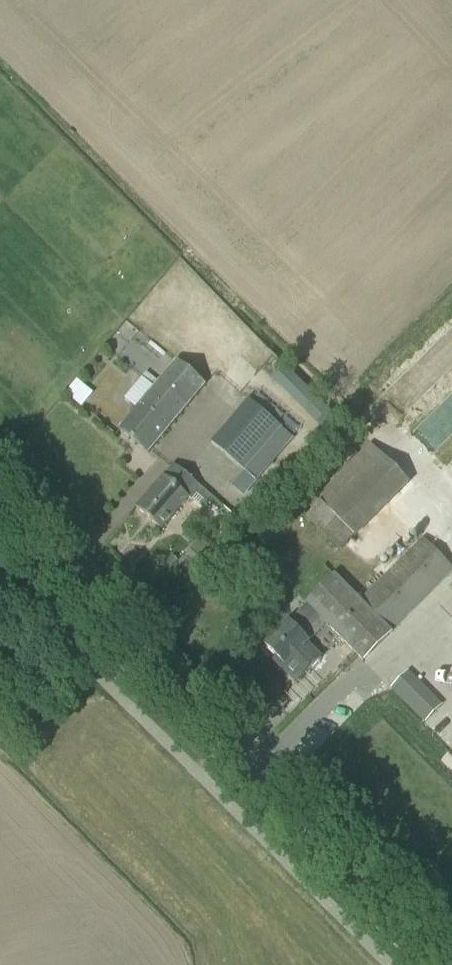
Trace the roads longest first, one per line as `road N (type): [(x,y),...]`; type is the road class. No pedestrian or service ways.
road 1 (tertiary): [(447,964),(0,512)]

